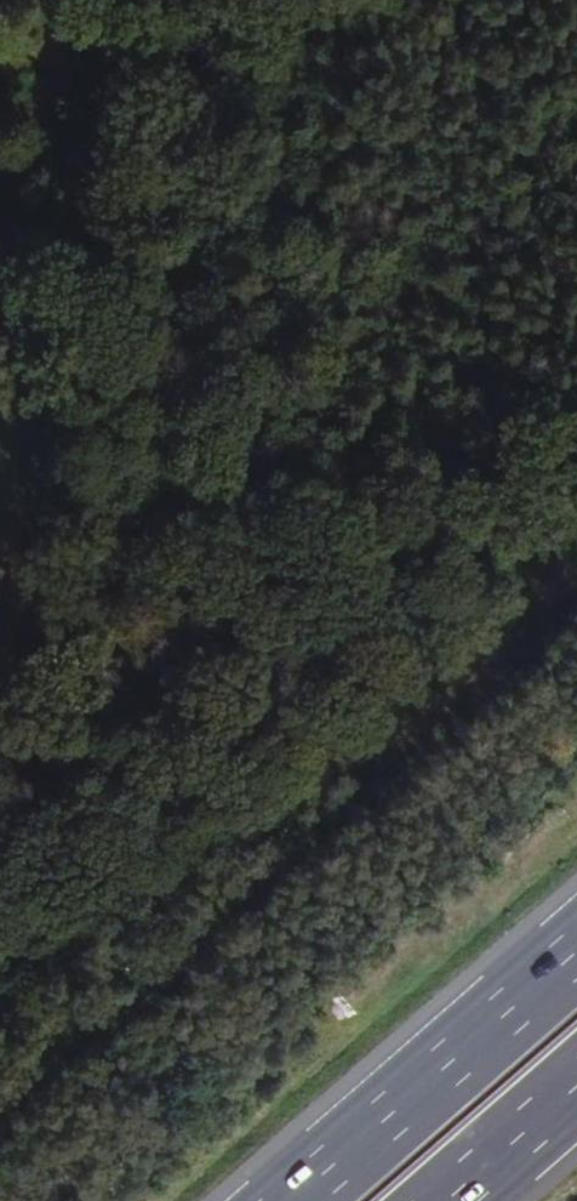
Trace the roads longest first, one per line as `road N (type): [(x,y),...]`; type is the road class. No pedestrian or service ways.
road 1 (track): [(576,571),(469,663),(333,817),(0,1100)]
road 2 (motorway): [(576,949),(290,1200)]
road 3 (motorway): [(449,1200),(576,1089)]

